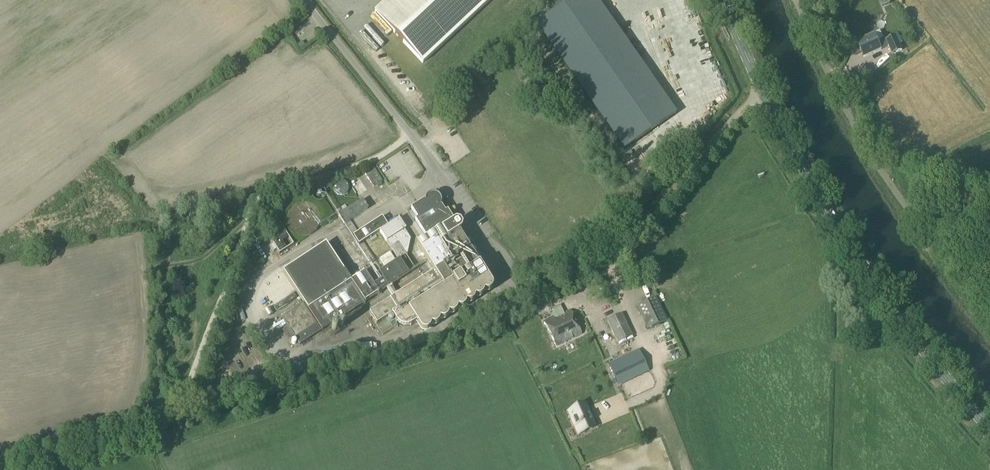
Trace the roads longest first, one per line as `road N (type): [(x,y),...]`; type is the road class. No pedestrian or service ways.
road 1 (secondary): [(989,430),(868,274),(762,91)]
road 2 (unclassified): [(533,311),(305,0)]
road 3 (unclassified): [(989,318),(868,152),(796,0)]
road 4 (unclassified): [(606,271),(762,91)]

